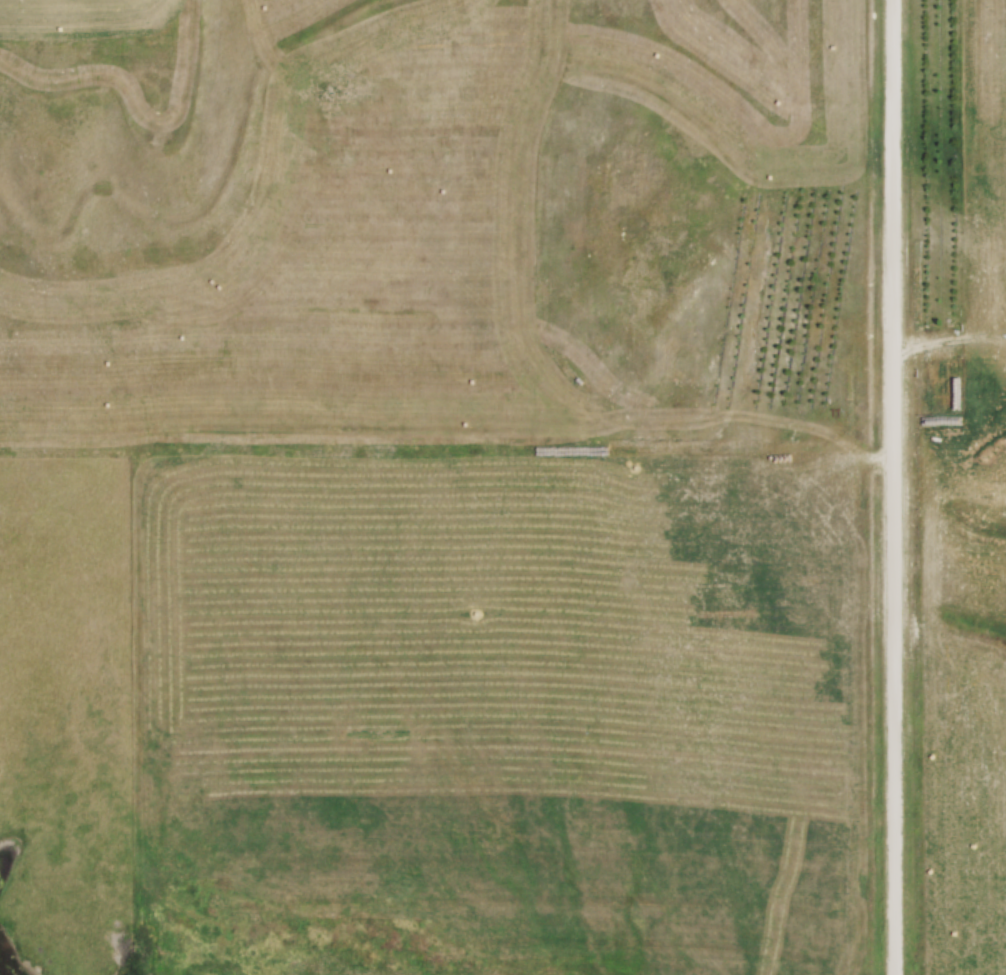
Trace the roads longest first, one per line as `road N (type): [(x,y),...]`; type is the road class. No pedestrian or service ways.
road 1 (residential): [(896,974),(893,0)]

